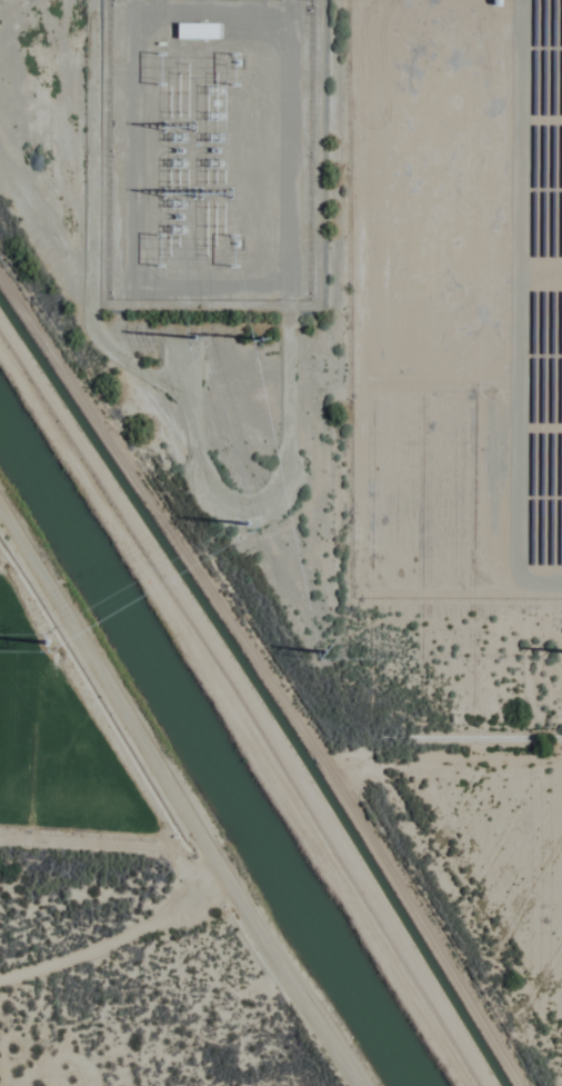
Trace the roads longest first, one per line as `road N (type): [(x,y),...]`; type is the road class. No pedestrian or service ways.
road 1 (residential): [(476,1085),(0,328)]

